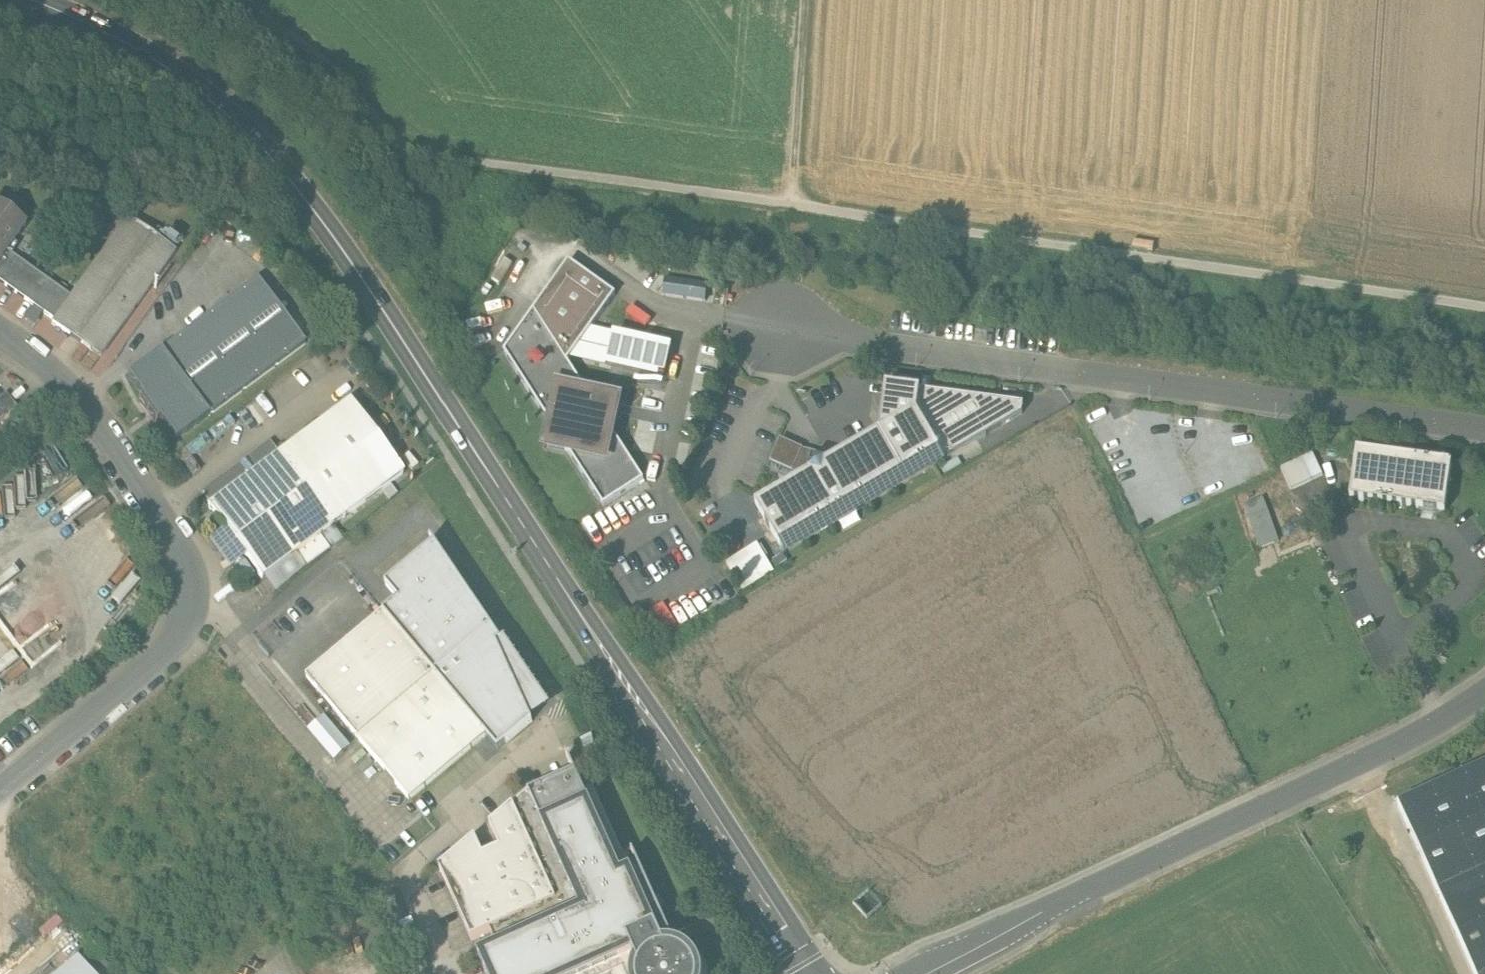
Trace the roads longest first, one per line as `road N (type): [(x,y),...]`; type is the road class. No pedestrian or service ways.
road 1 (track): [(248,0),(296,34),(386,128),(440,157),(1484,307)]
road 2 (tertiary): [(39,0),(166,64),(210,97),(322,220),(809,973)]
road 3 (unclassified): [(1484,429),(783,328)]
road 4 (unclassified): [(1484,691),(1366,760),(1042,912),(937,973)]
road 5 (residential): [(0,334),(73,393),(116,442),(170,527),(192,609),(179,637),(0,790)]
road 6 (track): [(791,202),(807,0)]

